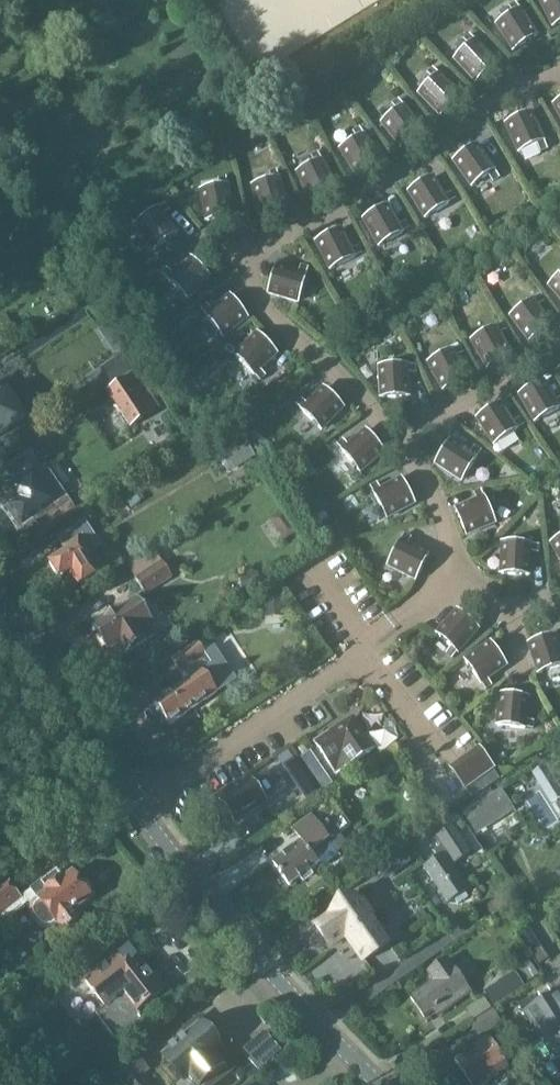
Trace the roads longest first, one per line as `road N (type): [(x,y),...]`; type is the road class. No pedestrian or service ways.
road 1 (tertiary): [(378,1084),(187,875),(0,610)]

